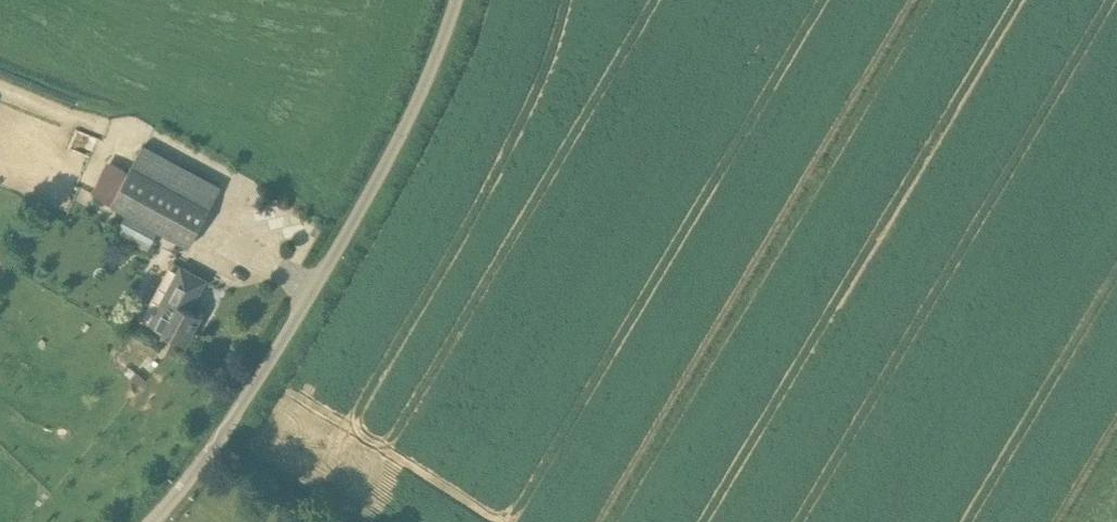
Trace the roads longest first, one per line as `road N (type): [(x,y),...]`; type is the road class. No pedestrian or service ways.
road 1 (unclassified): [(152,521),(204,459),(312,292),(403,138),(460,0)]

